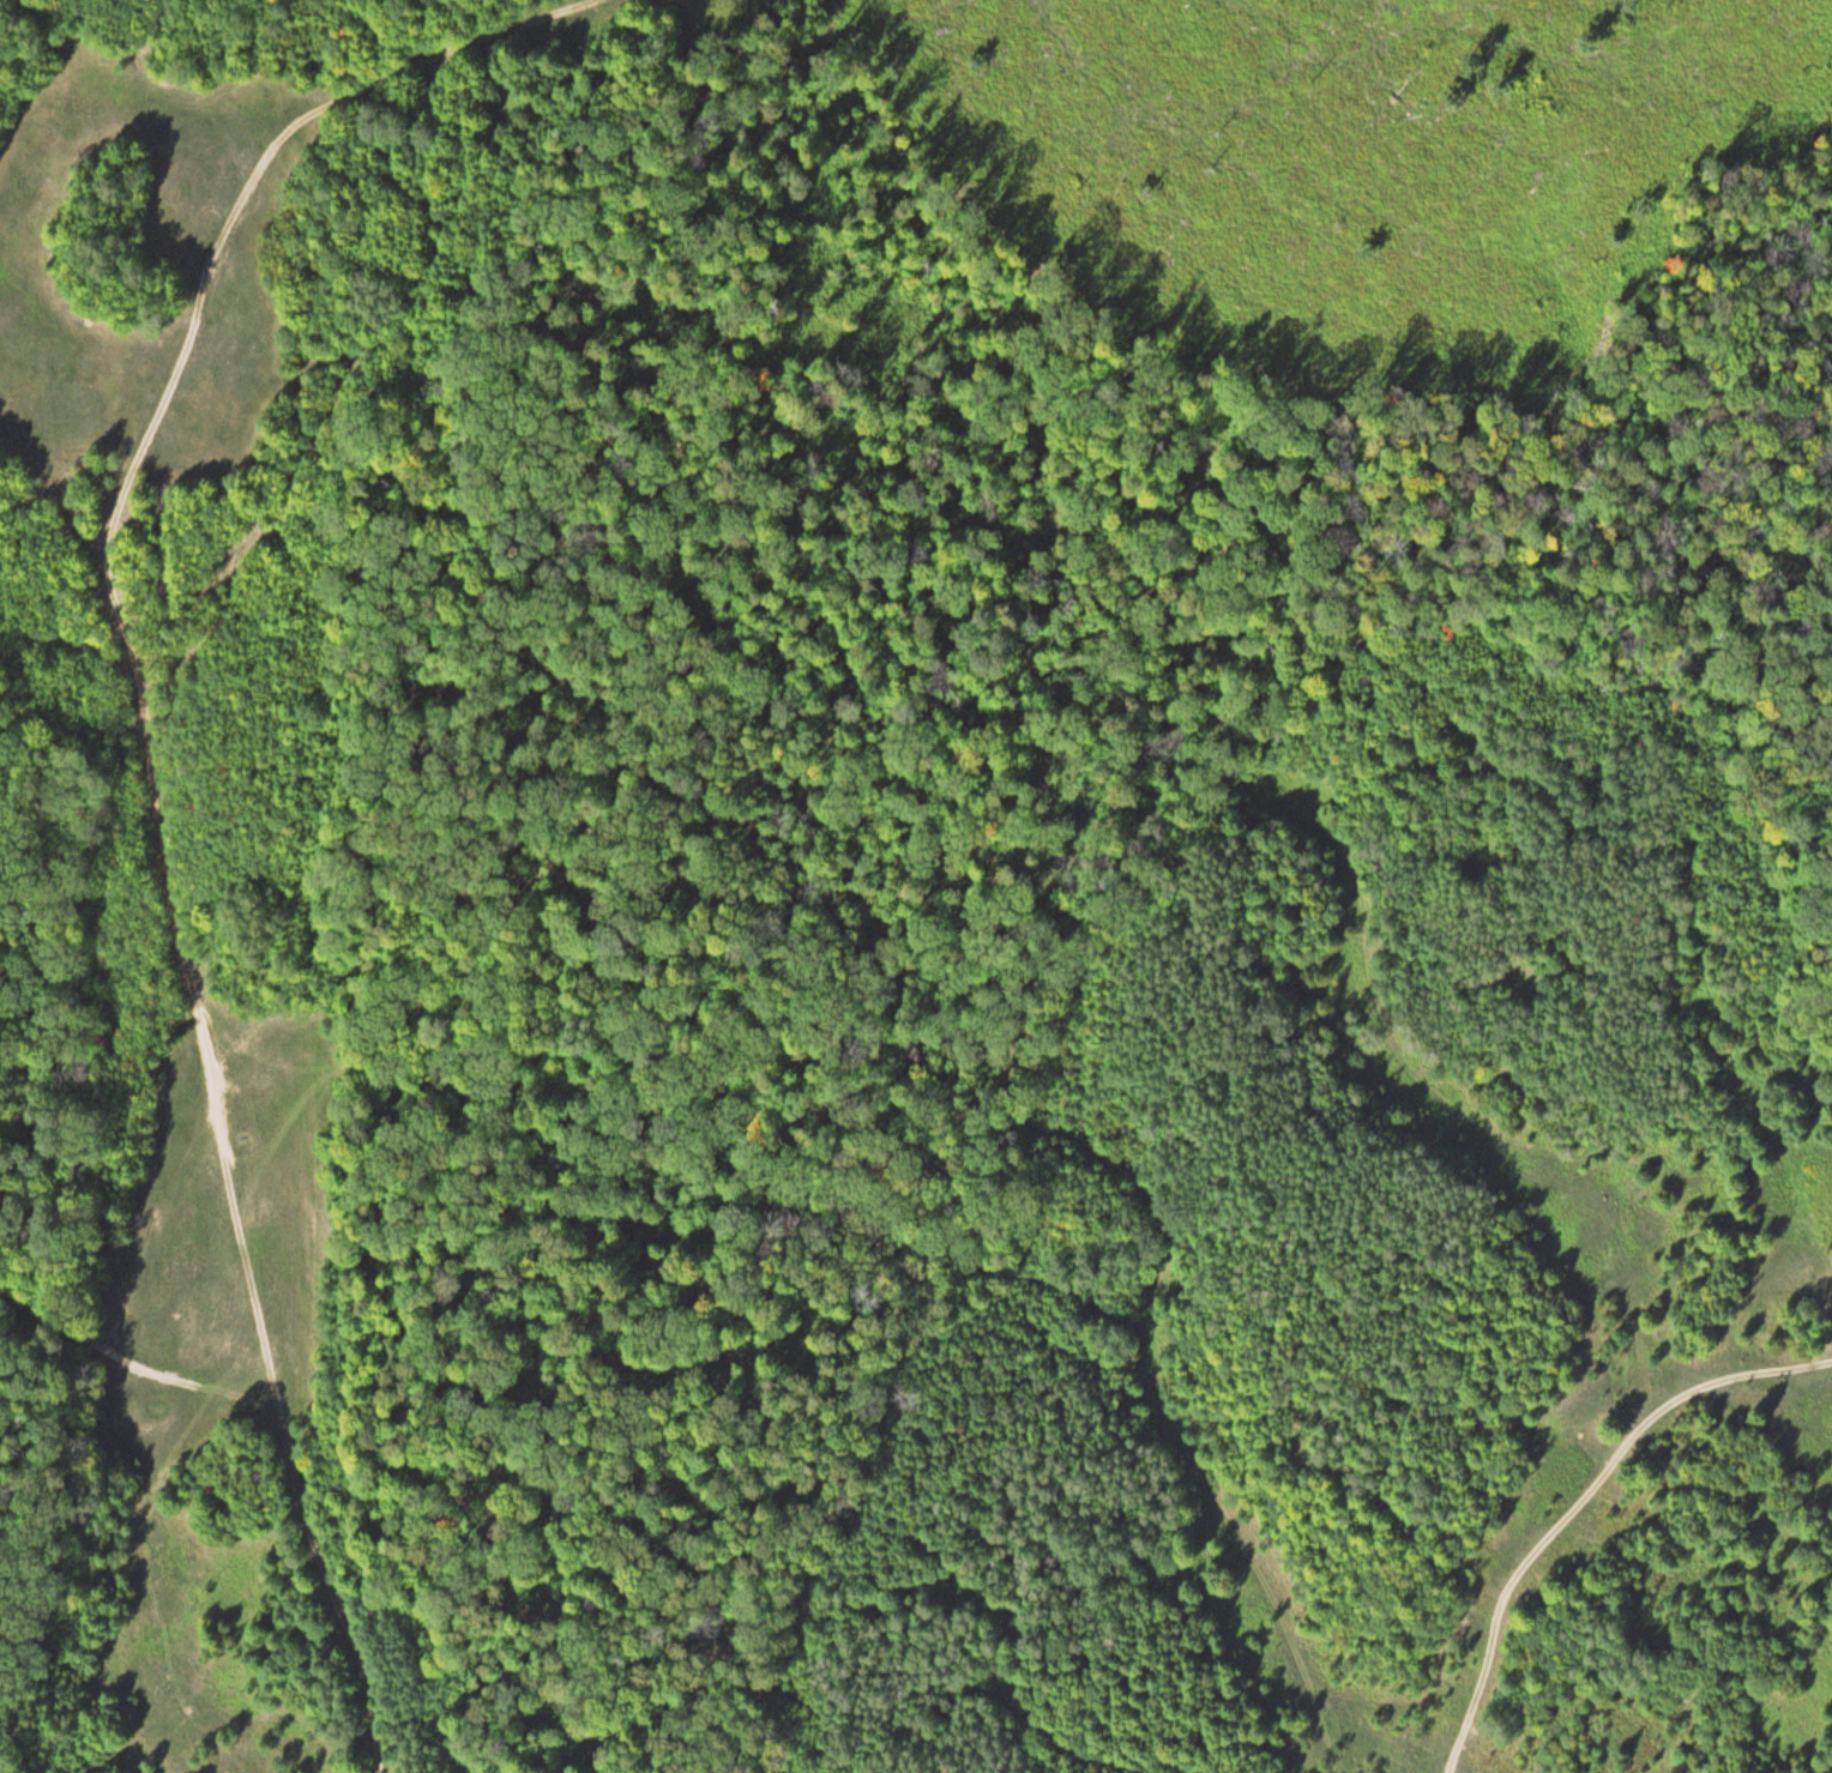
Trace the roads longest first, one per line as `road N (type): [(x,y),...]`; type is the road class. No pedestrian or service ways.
road 1 (track): [(383,1772),(370,1691),(306,1514),(161,843),(112,568),(134,459),(249,200),(305,117),(601,0)]
road 2 (track): [(1447,1772),(1512,1584),(1619,1455),(1699,1389),(1831,1367)]
road 3 (track): [(287,1427),(0,1305)]

